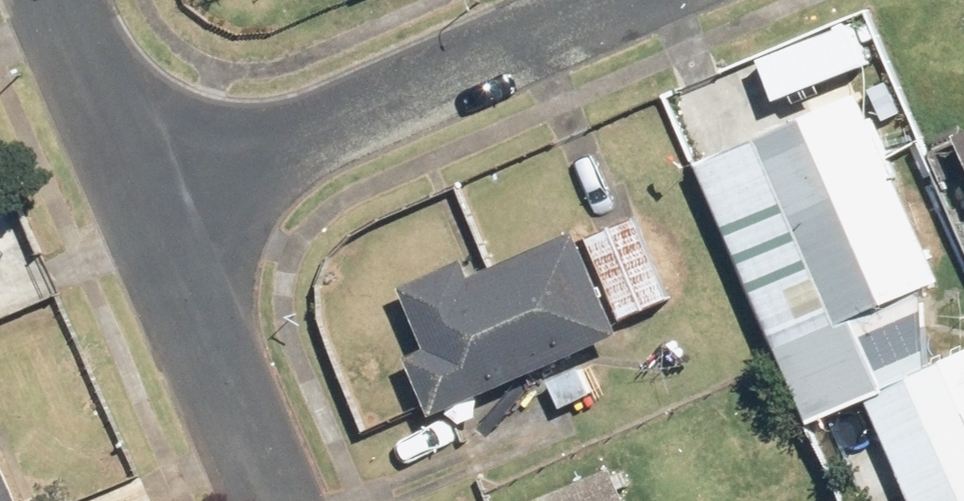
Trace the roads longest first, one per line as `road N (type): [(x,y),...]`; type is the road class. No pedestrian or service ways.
road 1 (residential): [(609,0),(152,199)]
road 2 (residential): [(282,500),(152,199)]
road 3 (residential): [(152,199),(61,0)]

